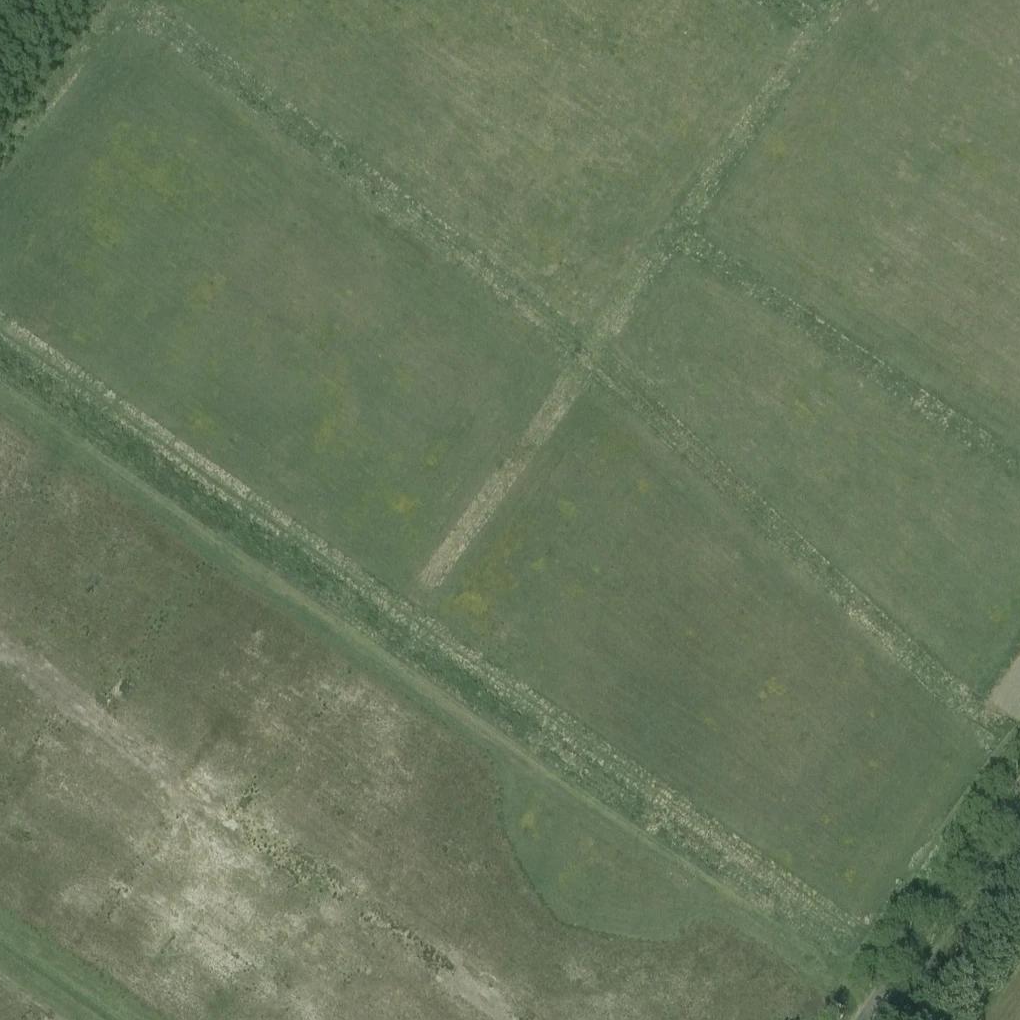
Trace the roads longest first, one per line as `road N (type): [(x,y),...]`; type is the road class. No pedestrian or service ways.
road 1 (unclassified): [(862,1019),(1019,782)]

